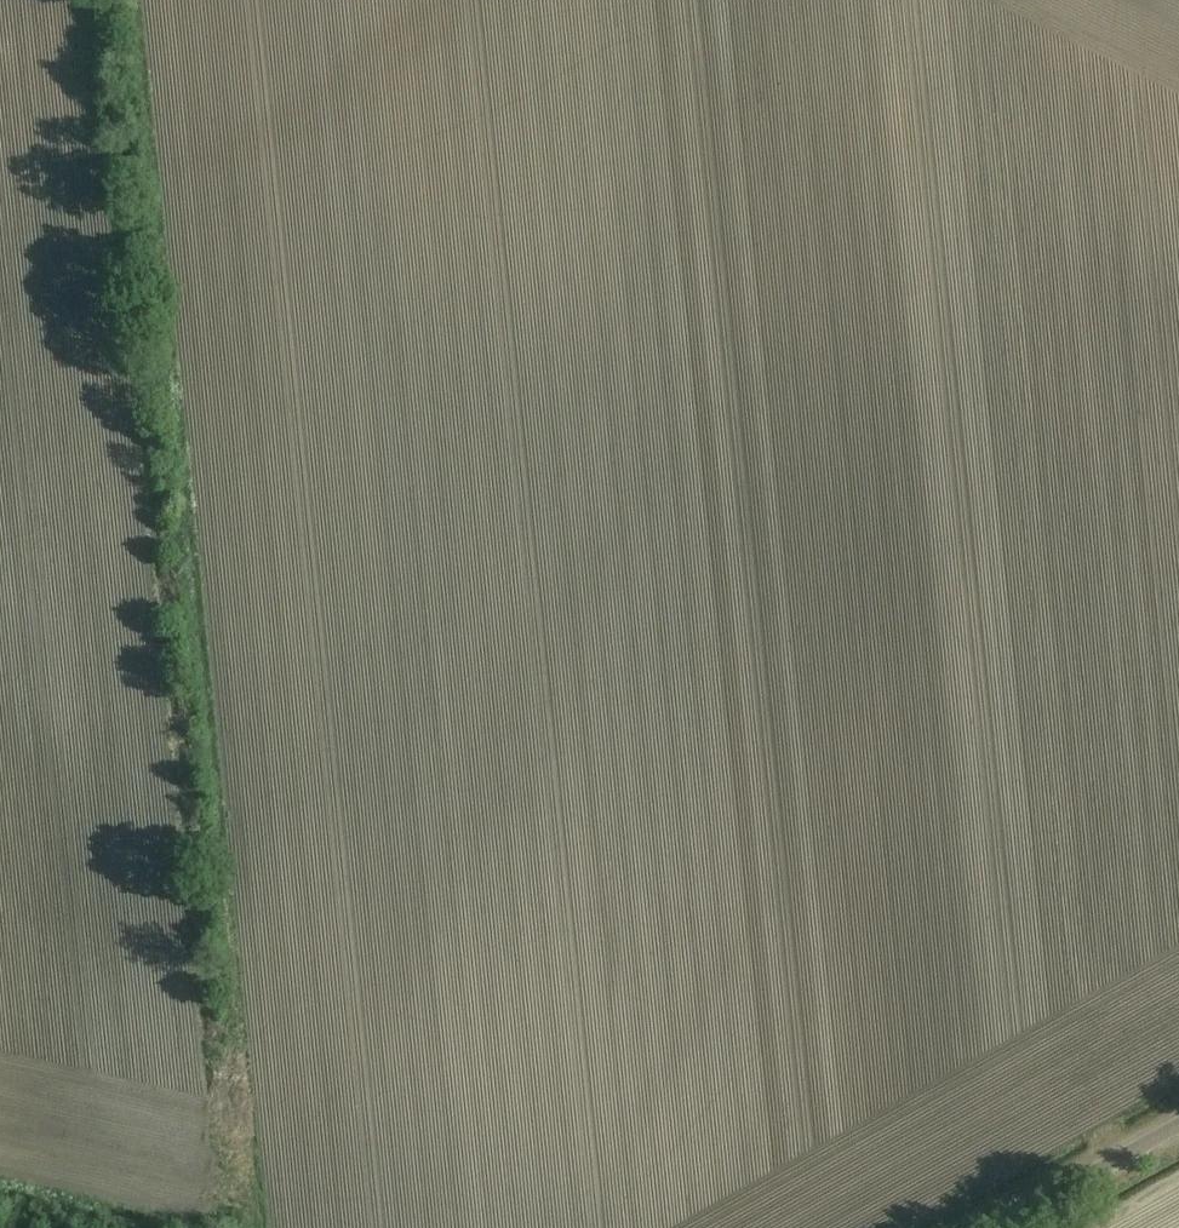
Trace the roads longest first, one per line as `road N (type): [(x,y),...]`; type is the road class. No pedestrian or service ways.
road 1 (track): [(140,0),(260,1227)]
road 2 (tertiary): [(993,1227),(1178,1124)]

